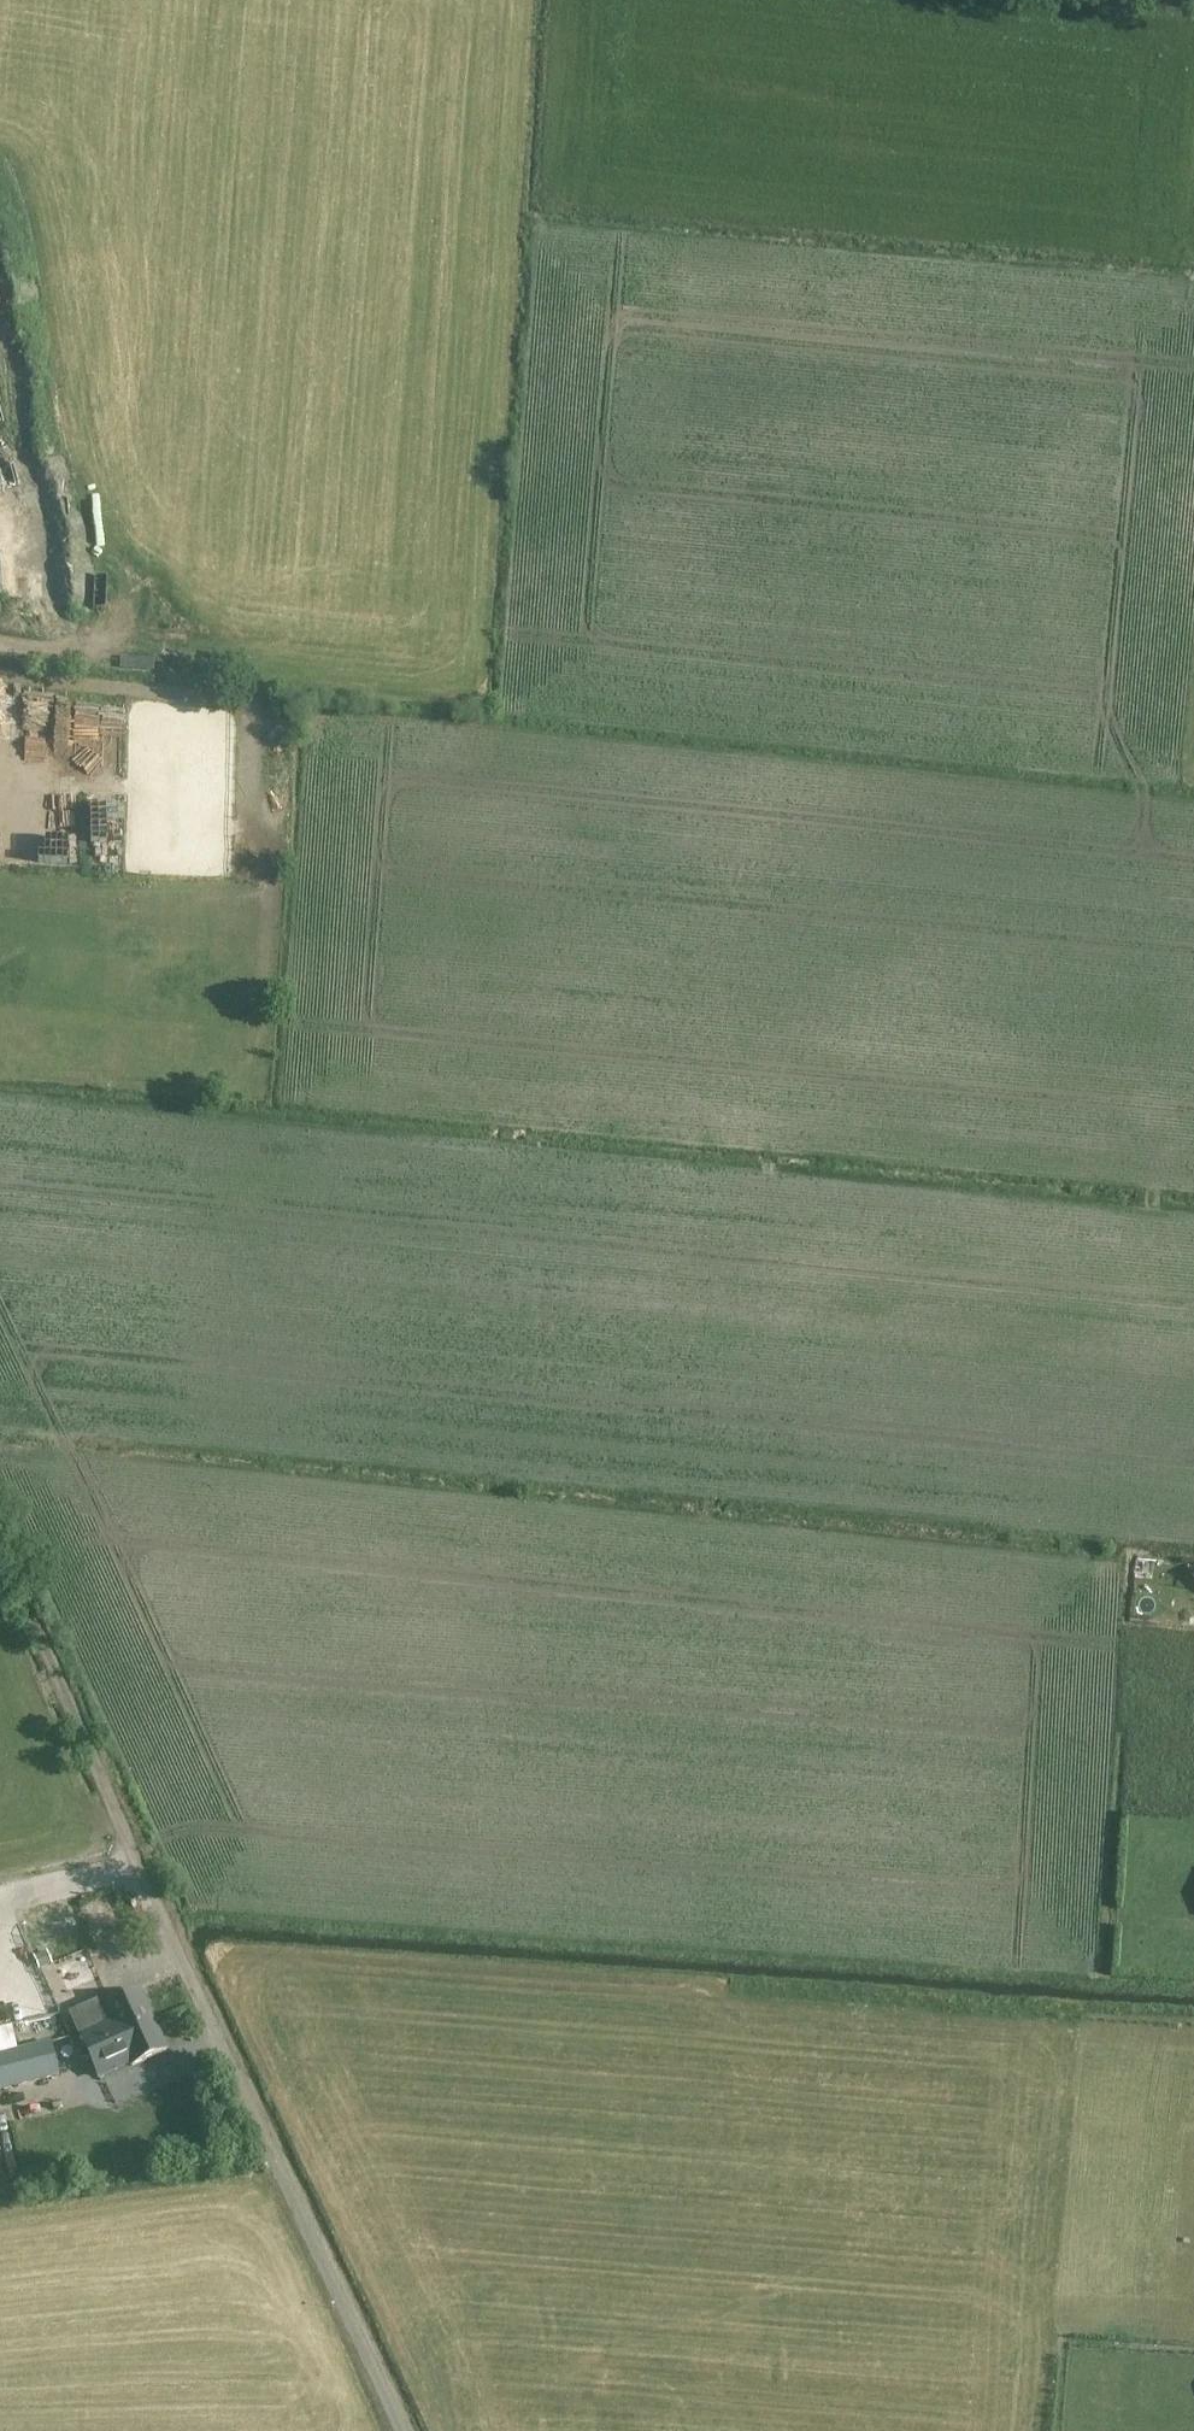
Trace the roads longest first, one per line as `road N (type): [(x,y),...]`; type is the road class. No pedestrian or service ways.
road 1 (unclassified): [(399,2430),(0,1550)]

